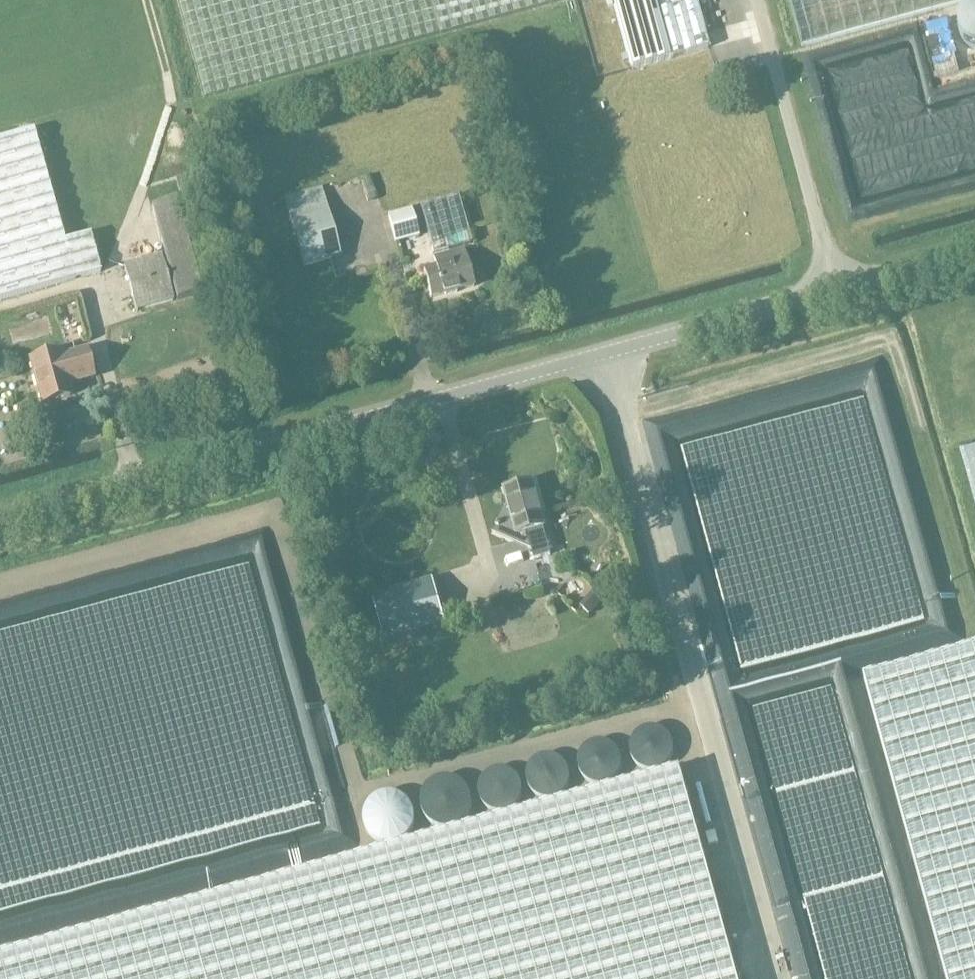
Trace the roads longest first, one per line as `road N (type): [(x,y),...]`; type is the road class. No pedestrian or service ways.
road 1 (unclassified): [(0,518),(834,290)]
road 2 (unclassified): [(834,290),(756,0)]
road 3 (unclassified): [(834,290),(974,252)]

